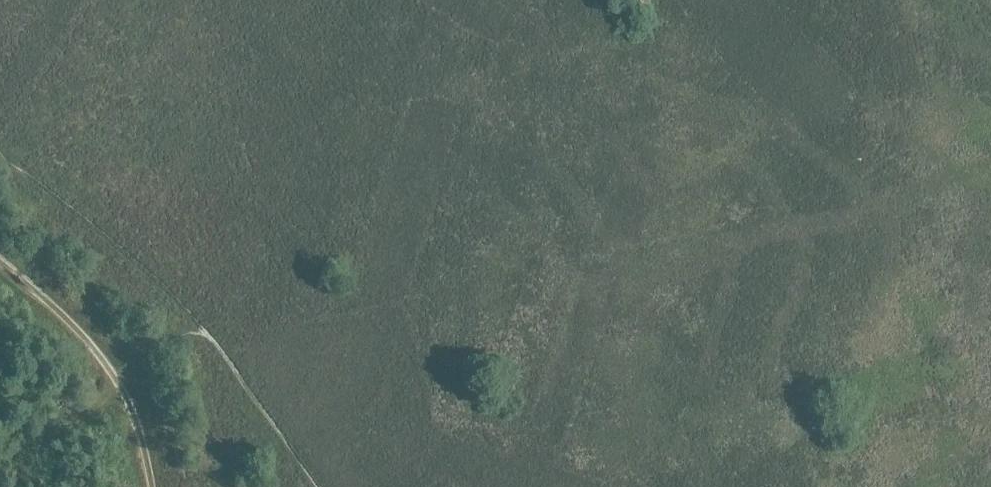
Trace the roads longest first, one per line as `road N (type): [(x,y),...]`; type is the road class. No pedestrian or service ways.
road 1 (track): [(0,263),(82,332),(123,389)]
road 2 (track): [(123,389),(0,482)]

